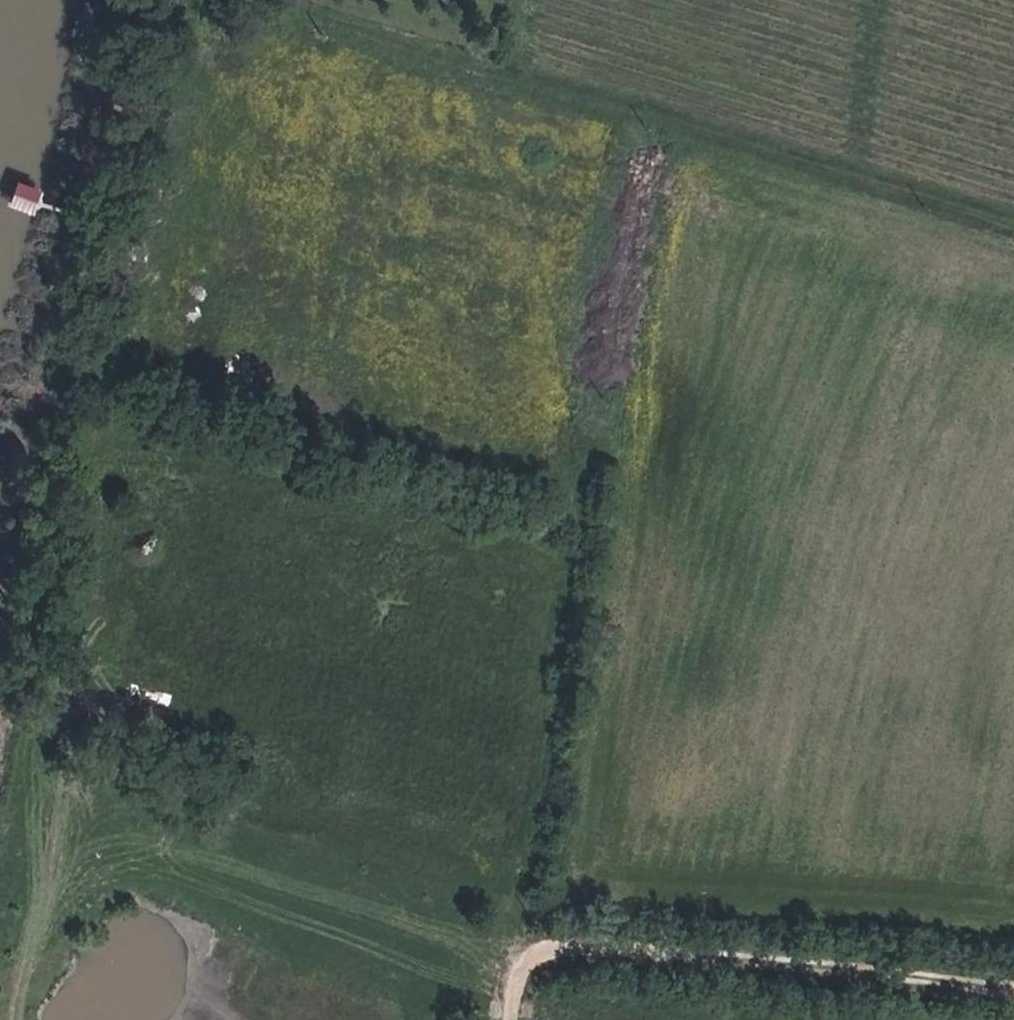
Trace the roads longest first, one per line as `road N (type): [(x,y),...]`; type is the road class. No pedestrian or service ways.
road 1 (track): [(538,951),(159,871),(116,876),(61,914),(0,987)]
road 2 (track): [(512,1019),(516,985),(538,951),(565,943),(1013,990)]

